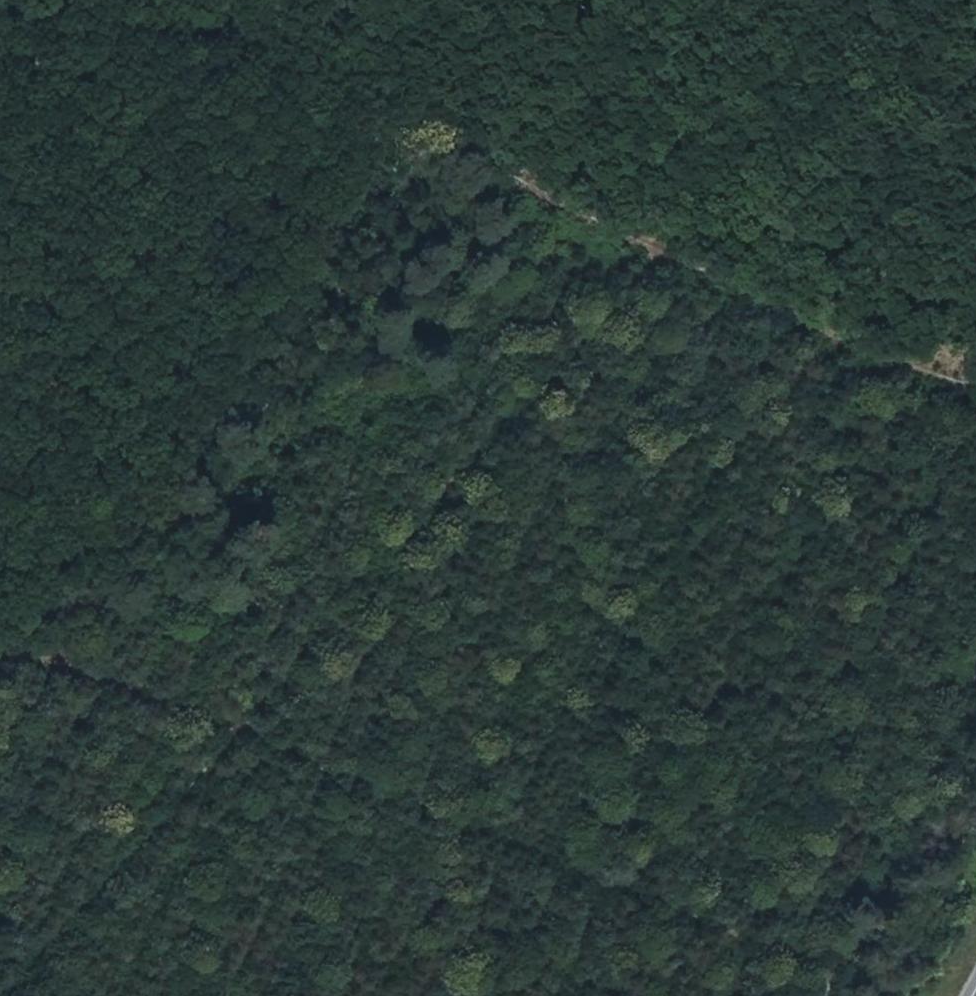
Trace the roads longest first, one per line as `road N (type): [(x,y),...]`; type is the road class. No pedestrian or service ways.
road 1 (track): [(975,701),(836,978),(836,995)]

